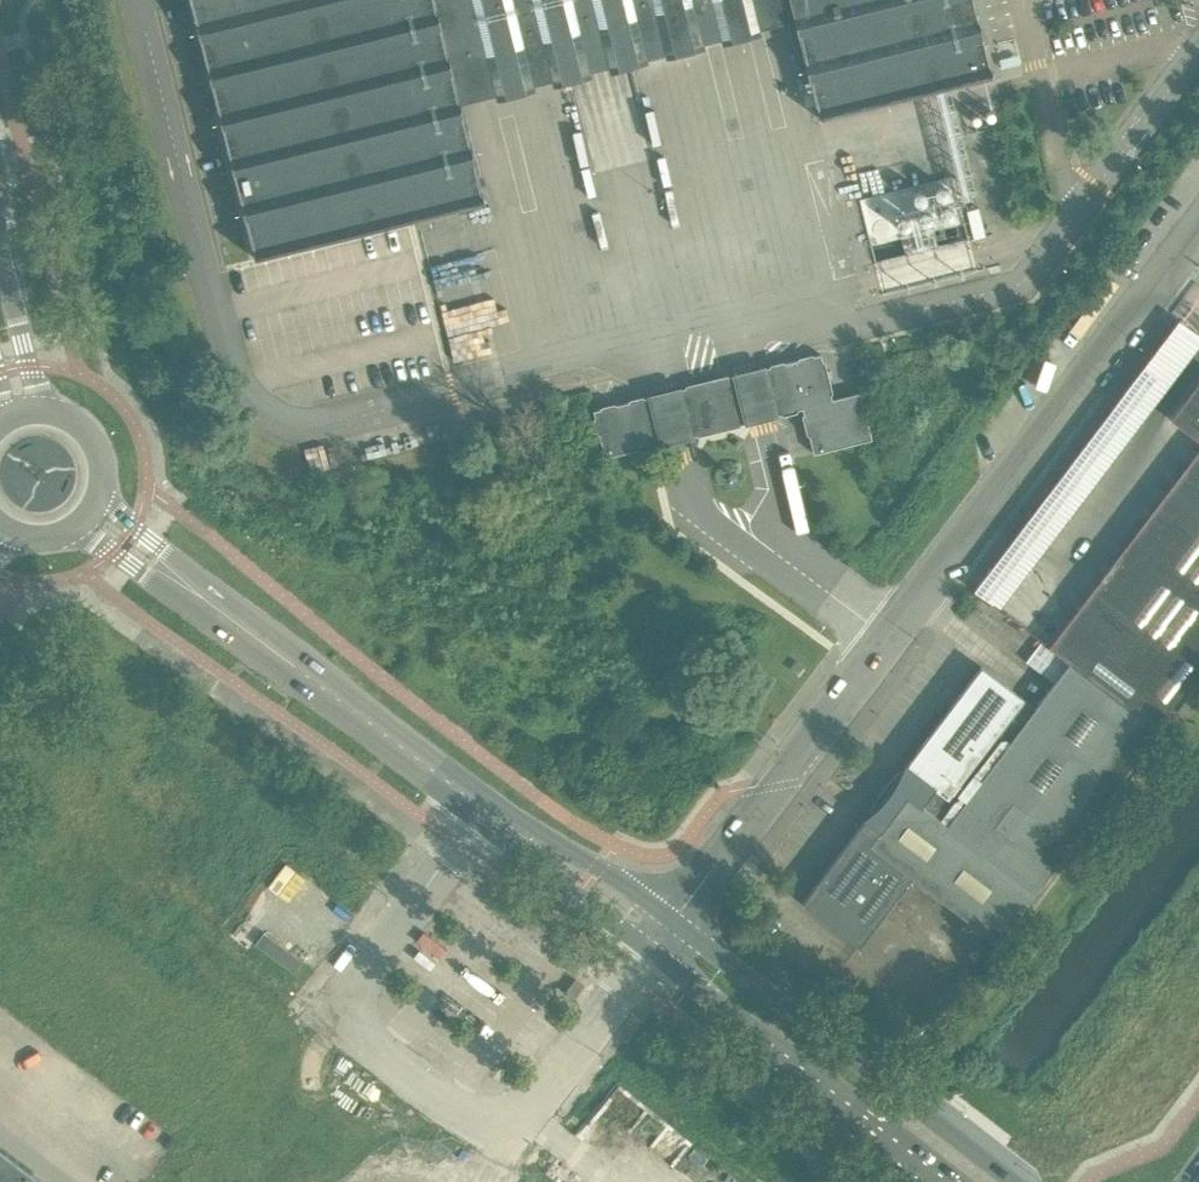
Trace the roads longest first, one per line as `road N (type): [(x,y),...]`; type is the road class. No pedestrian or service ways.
road 1 (unclassified): [(673,922),(1198,223)]
road 2 (tertiary): [(1014,1181),(673,922)]
road 3 (tertiary): [(651,953),(700,1008),(924,1181)]
road 4 (tertiary): [(255,636),(484,811)]
road 5 (tertiary): [(673,922),(599,866),(525,823),(484,811)]
road 6 (tertiary): [(484,811),(510,845),(651,953)]
road 7 (tertiary): [(255,636),(235,605),(100,495)]
road 8 (tertiary): [(79,525),(221,629),(255,636)]
road 9 (tertiary): [(48,410),(0,240)]

